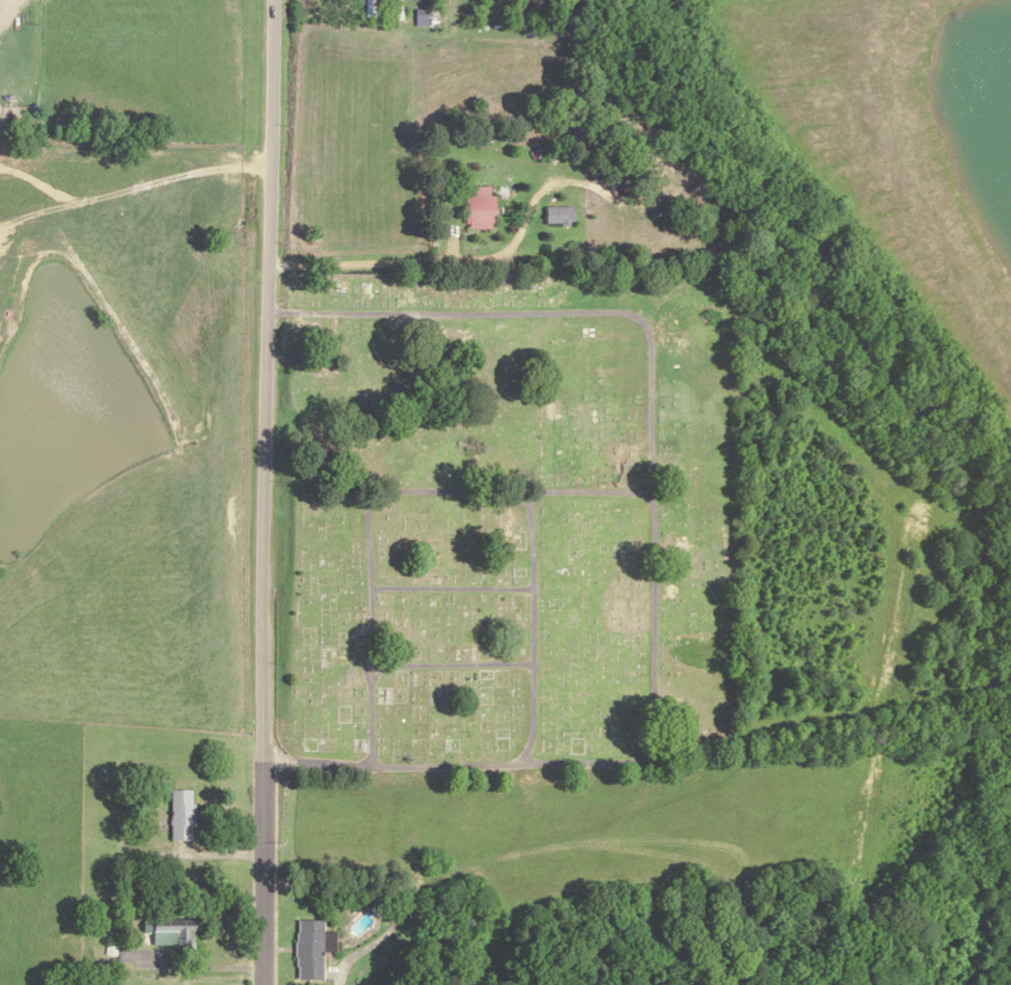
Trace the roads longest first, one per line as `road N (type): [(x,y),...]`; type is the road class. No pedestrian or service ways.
road 1 (tertiary): [(261,758),(262,0)]
road 2 (tertiary): [(261,984),(261,758)]

